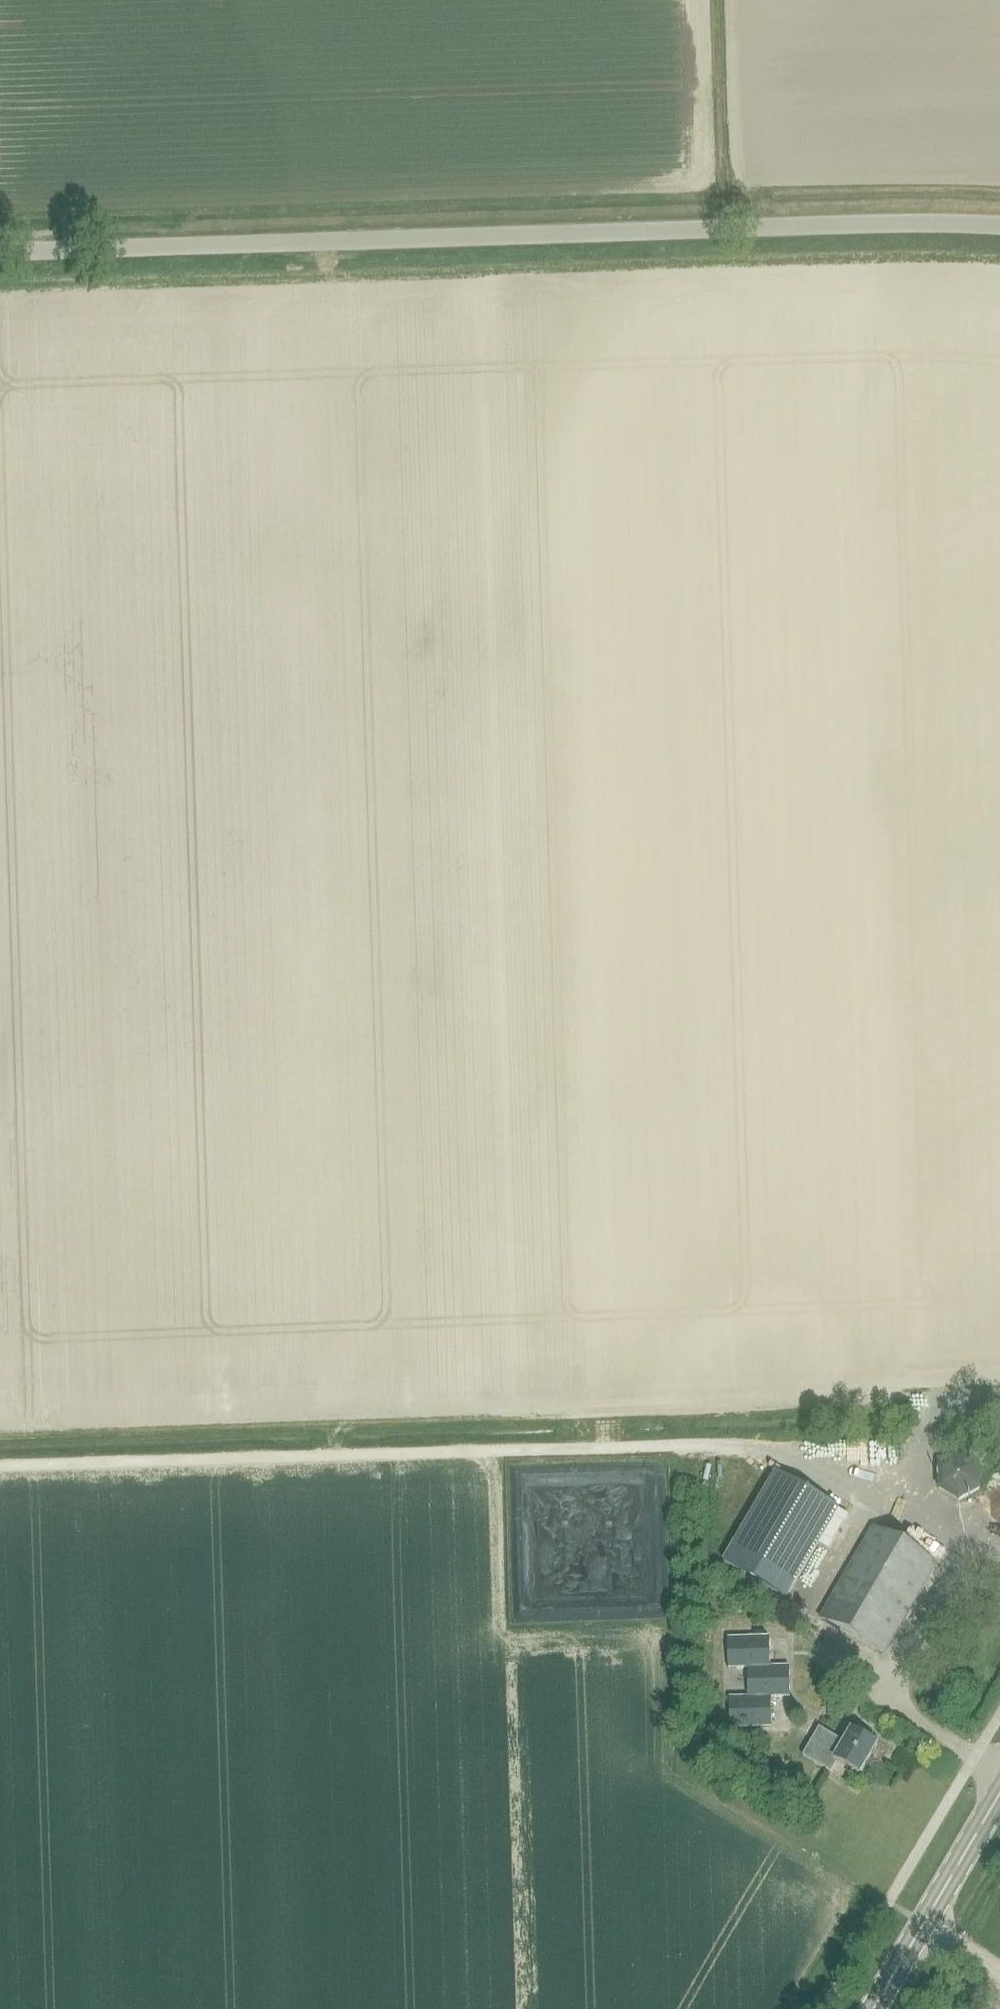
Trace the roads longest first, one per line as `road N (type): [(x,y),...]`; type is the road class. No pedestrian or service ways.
road 1 (unclassified): [(999,225),(0,251)]
road 2 (primary): [(873,2008),(999,1792)]

